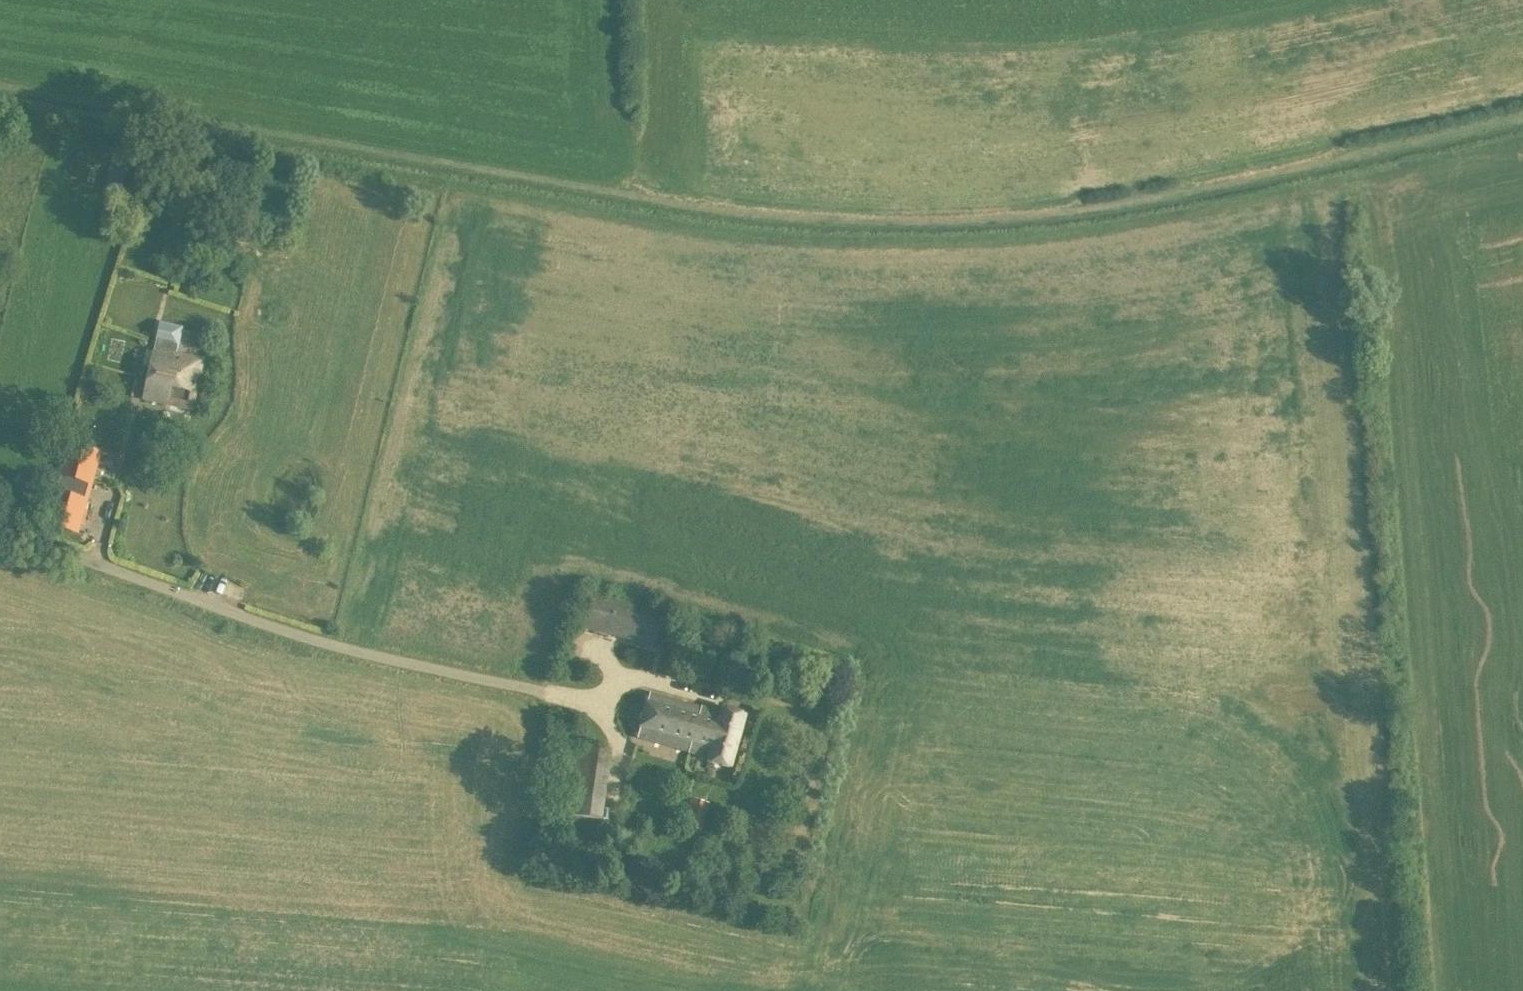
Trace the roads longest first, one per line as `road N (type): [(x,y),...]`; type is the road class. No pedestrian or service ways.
road 1 (unclassified): [(611,706),(313,640),(0,534)]

